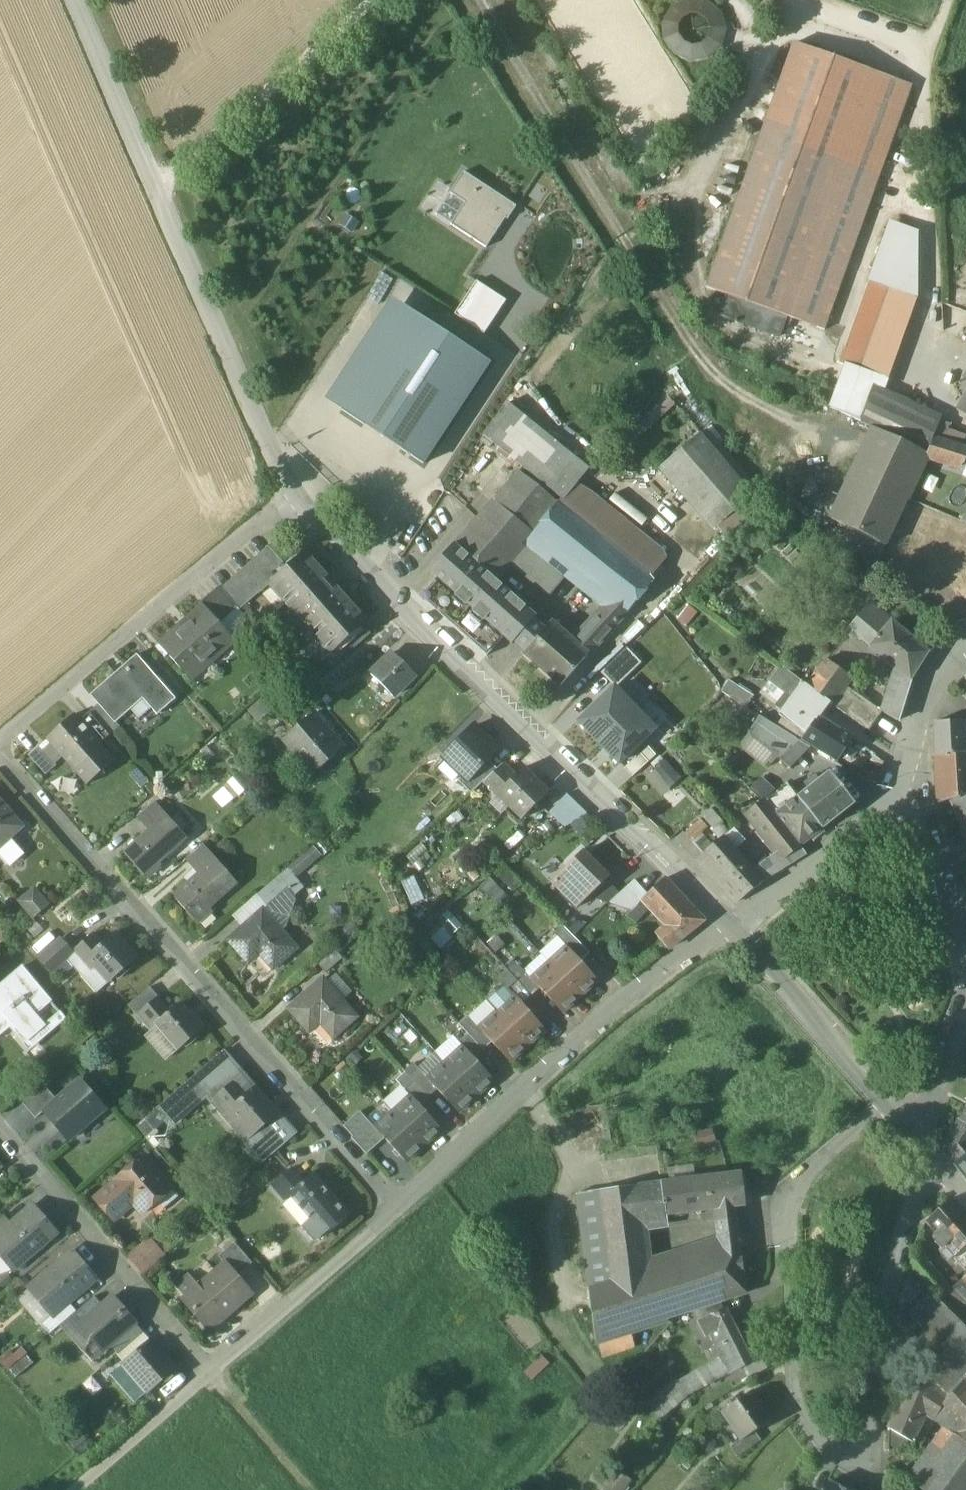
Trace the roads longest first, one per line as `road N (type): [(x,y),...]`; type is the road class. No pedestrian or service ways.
road 1 (residential): [(890,1102),(806,1174),(789,1215),(796,1395),(822,1436),(849,1455),(867,1449),(914,1210),(942,1168)]
road 2 (tertiary): [(290,496),(732,929)]
road 3 (residential): [(395,1208),(0,753)]
road 4 (residential): [(395,1208),(658,975),(732,929)]
road 5 (residential): [(290,496),(0,736)]
road 6 (tertiary): [(158,196),(290,496)]
road 7 (residential): [(0,1125),(211,1371)]
road 8 (unclassified): [(158,196),(382,0)]
road 9 (residential): [(211,1371),(395,1208)]
road 10 (tertiary): [(732,929),(890,1102)]
road 11 (residential): [(901,785),(873,820),(732,929)]
road 12 (tertiary): [(76,0),(158,196)]
road 13 (residential): [(965,960),(901,785)]
road 14 (unclassified): [(73,1489),(211,1371)]

